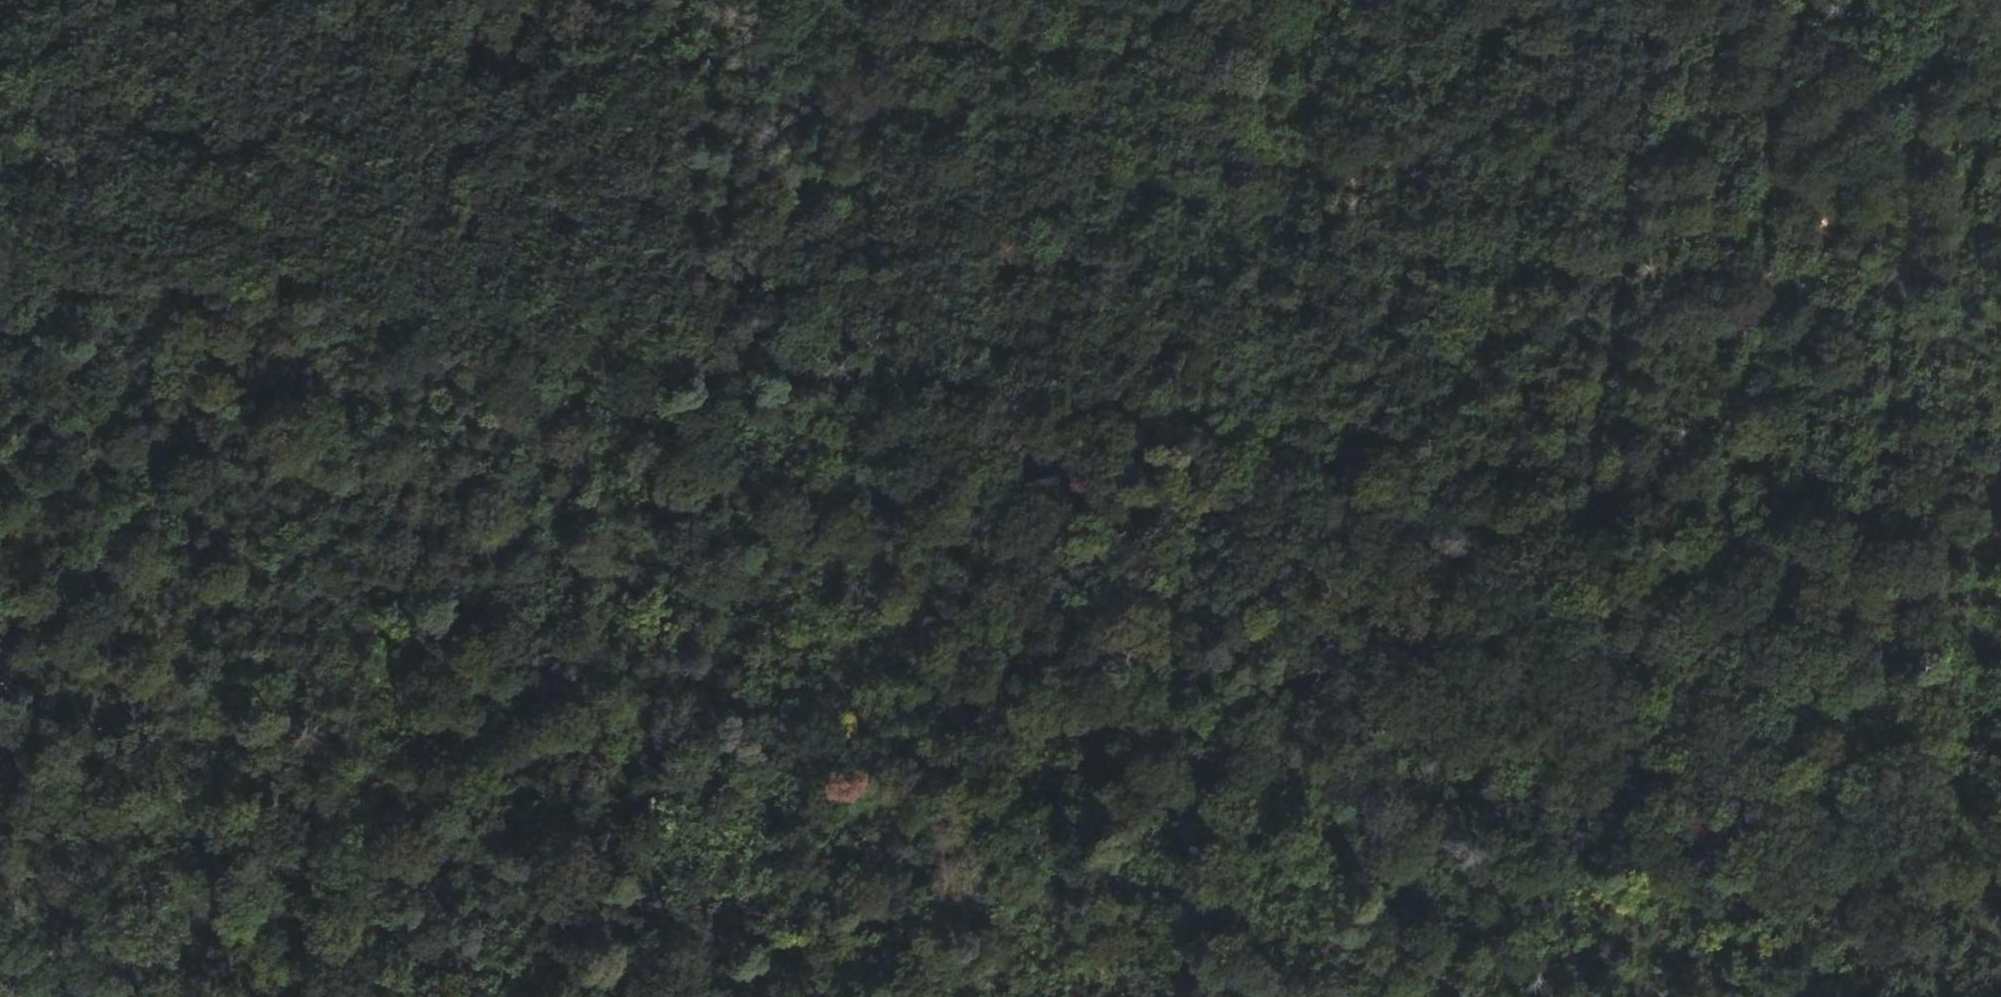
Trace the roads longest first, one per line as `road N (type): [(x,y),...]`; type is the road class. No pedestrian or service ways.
road 1 (track): [(0,257),(891,384),(2000,558)]
road 2 (track): [(846,0),(955,996)]

